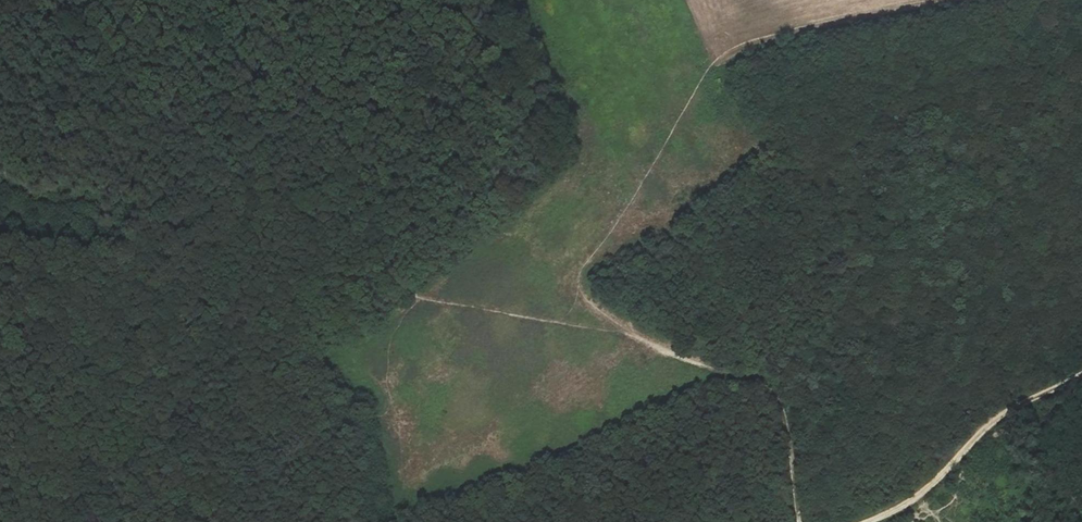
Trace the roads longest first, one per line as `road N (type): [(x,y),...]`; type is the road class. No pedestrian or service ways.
road 1 (track): [(866,521),(907,504),(1009,409),(1081,373)]

